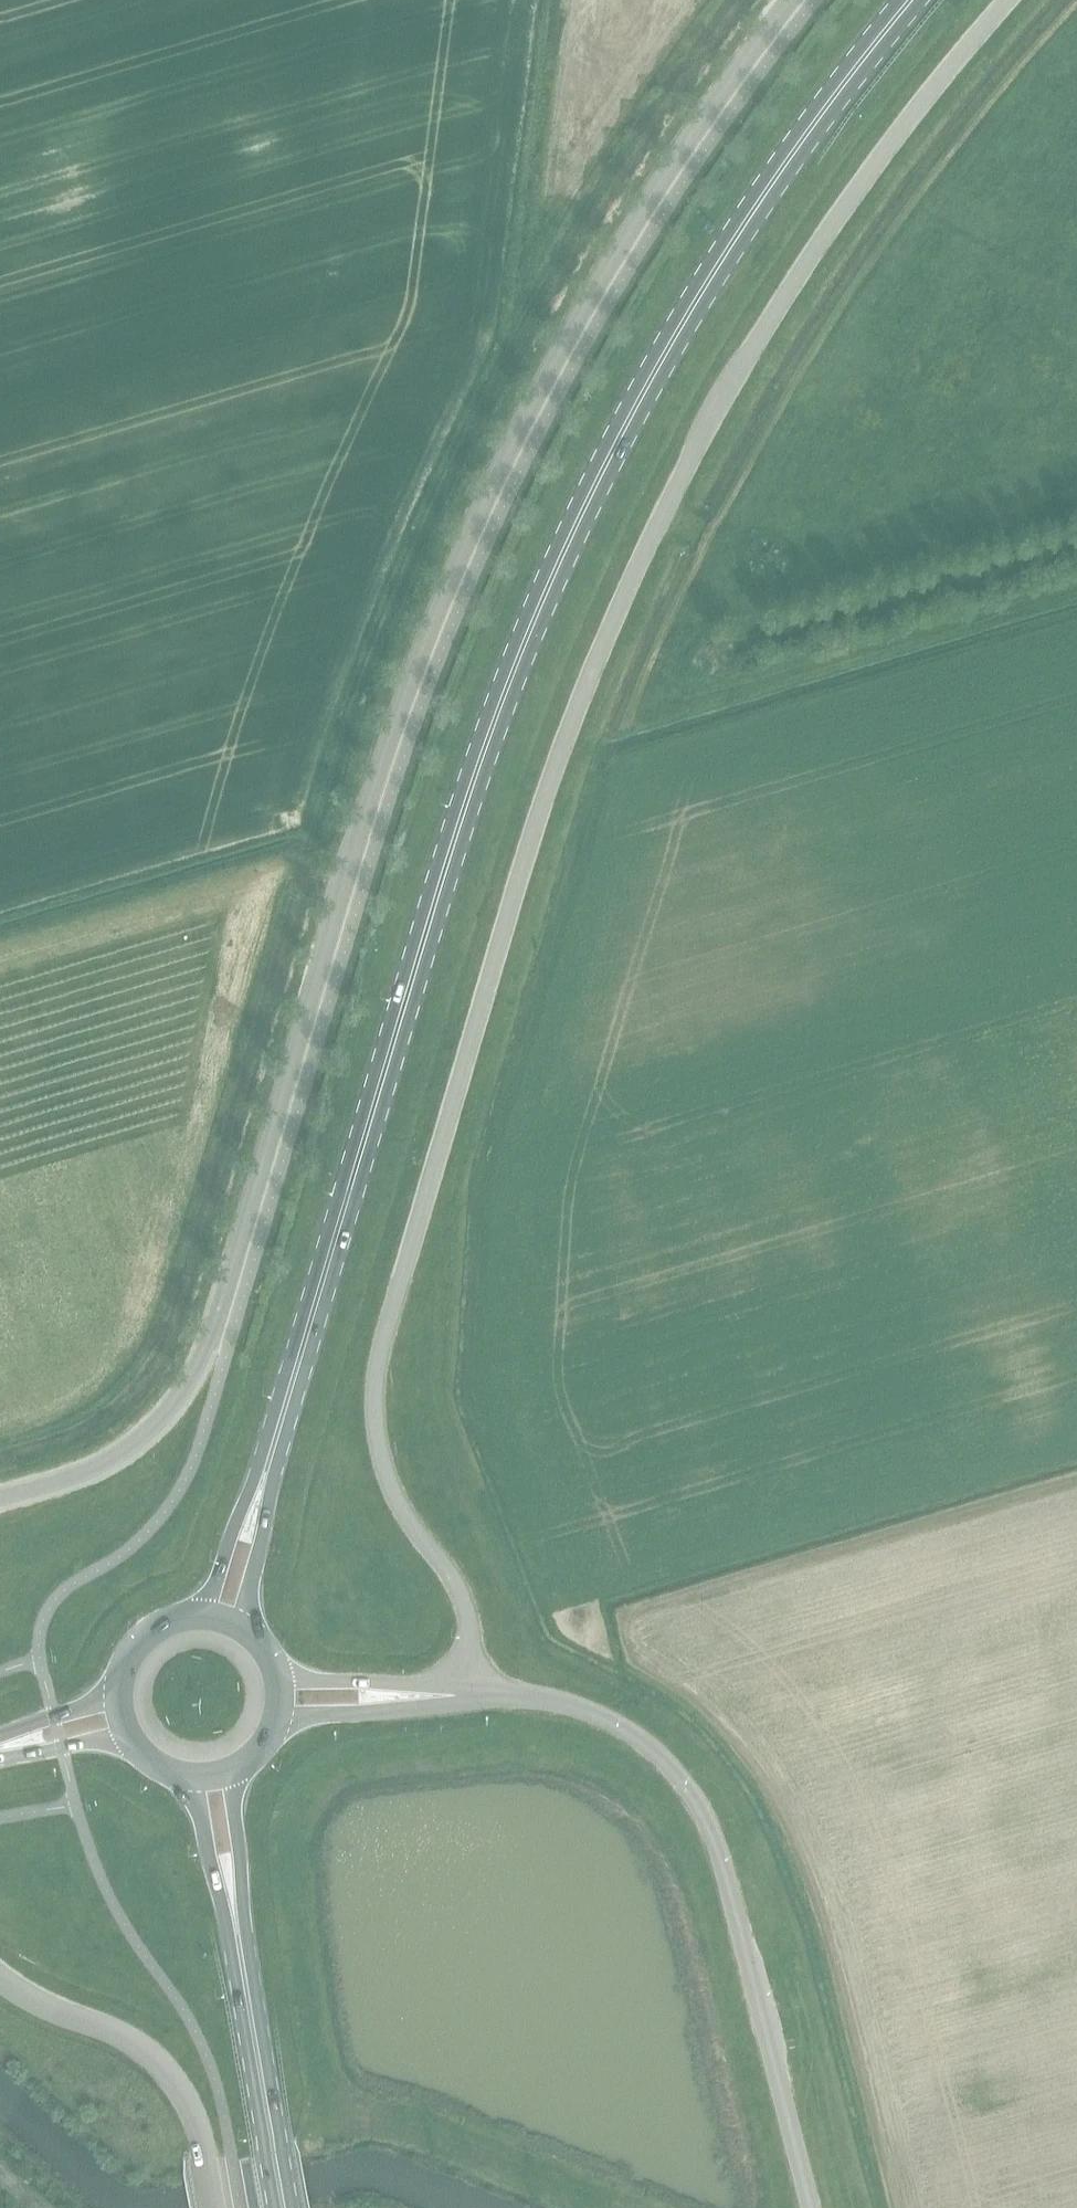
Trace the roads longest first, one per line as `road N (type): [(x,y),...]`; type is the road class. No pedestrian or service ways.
road 1 (unclassified): [(1006,0),(919,101),(730,391),(638,564),(563,742),(375,1386),(376,1436),(390,1481),(462,1593),(472,1629),(470,1694)]
road 2 (unclassified): [(790,0),(609,258),(539,378),(453,567),(389,729),(190,1382),(125,1453),(0,1499)]
road 3 (primary): [(911,0),(720,264),(575,526),(496,723),(276,1435)]
road 4 (unclassified): [(470,1694),(560,1702),(601,1715),(645,1741),(677,1773),(717,1837),(811,2207)]
road 5 (unclassified): [(0,1979),(28,2000),(129,2040),(161,2065),(194,2116),(213,2207)]
road 6 (primary): [(241,1978),(283,2207)]
road 7 (primary): [(181,1774),(241,1978)]
road 8 (primary): [(241,1978),(235,1768)]
road 9 (primary): [(250,1636),(276,1435)]
road 10 (unclassified): [(274,1723),(470,1694)]
road 11 (primary): [(276,1435),(199,1616)]
road 12 (unclassified): [(470,1694),(276,1677)]
road 13 (secondary): [(0,1758),(131,1739)]
road 14 (secondary): [(120,1689),(0,1735)]

